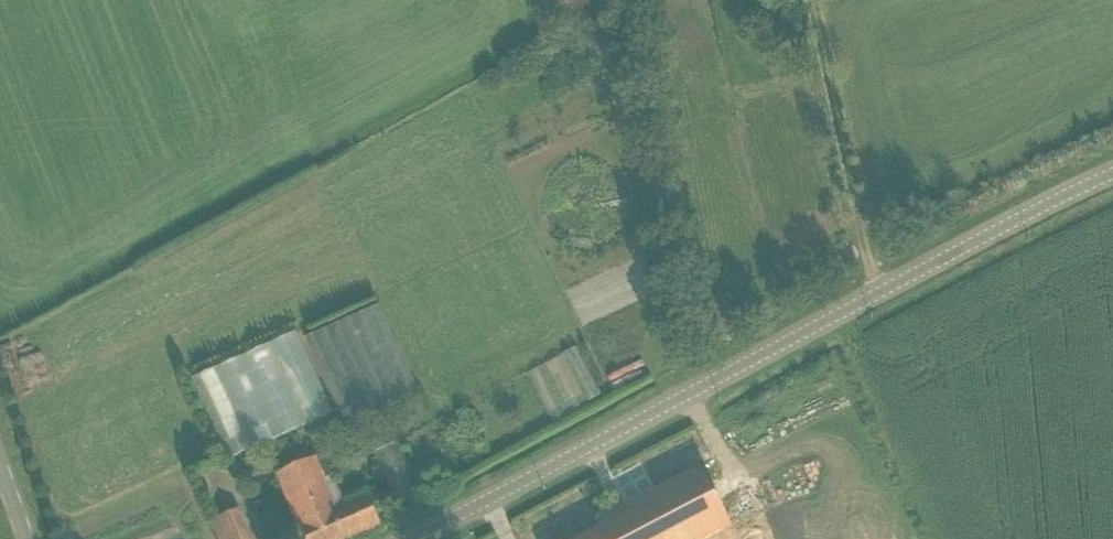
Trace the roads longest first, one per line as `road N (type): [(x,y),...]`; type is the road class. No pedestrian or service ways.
road 1 (tertiary): [(408,538),(1112,175)]

